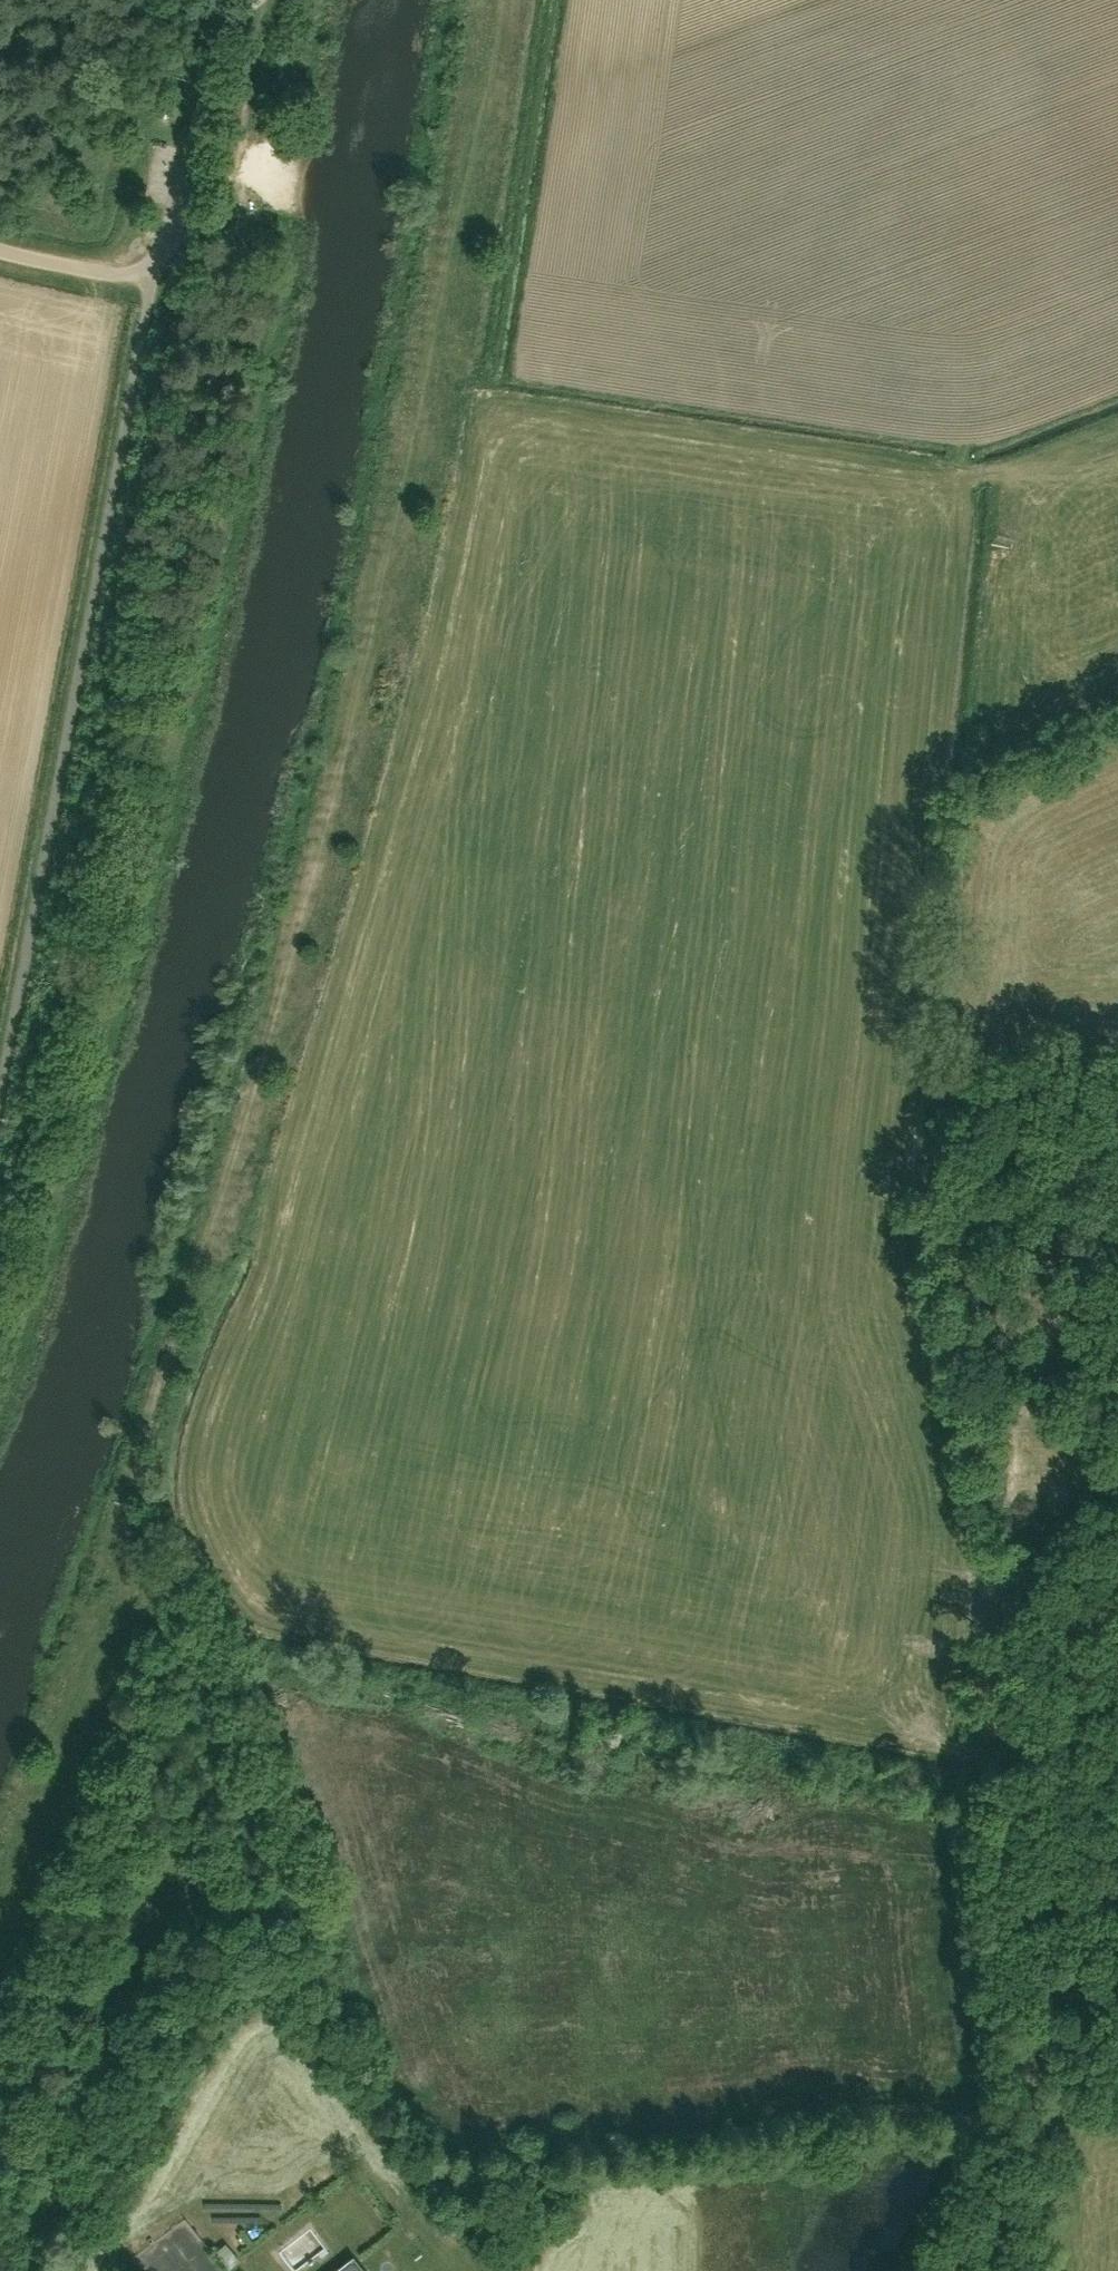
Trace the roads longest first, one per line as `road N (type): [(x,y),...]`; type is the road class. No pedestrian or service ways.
road 1 (track): [(999,1774),(1039,1978),(1042,2102),(1032,2270)]
road 2 (track): [(981,1757),(994,1641),(1034,1538),(1076,1485),(1117,1459)]
road 3 (unclassified): [(153,264),(105,273),(0,251)]

